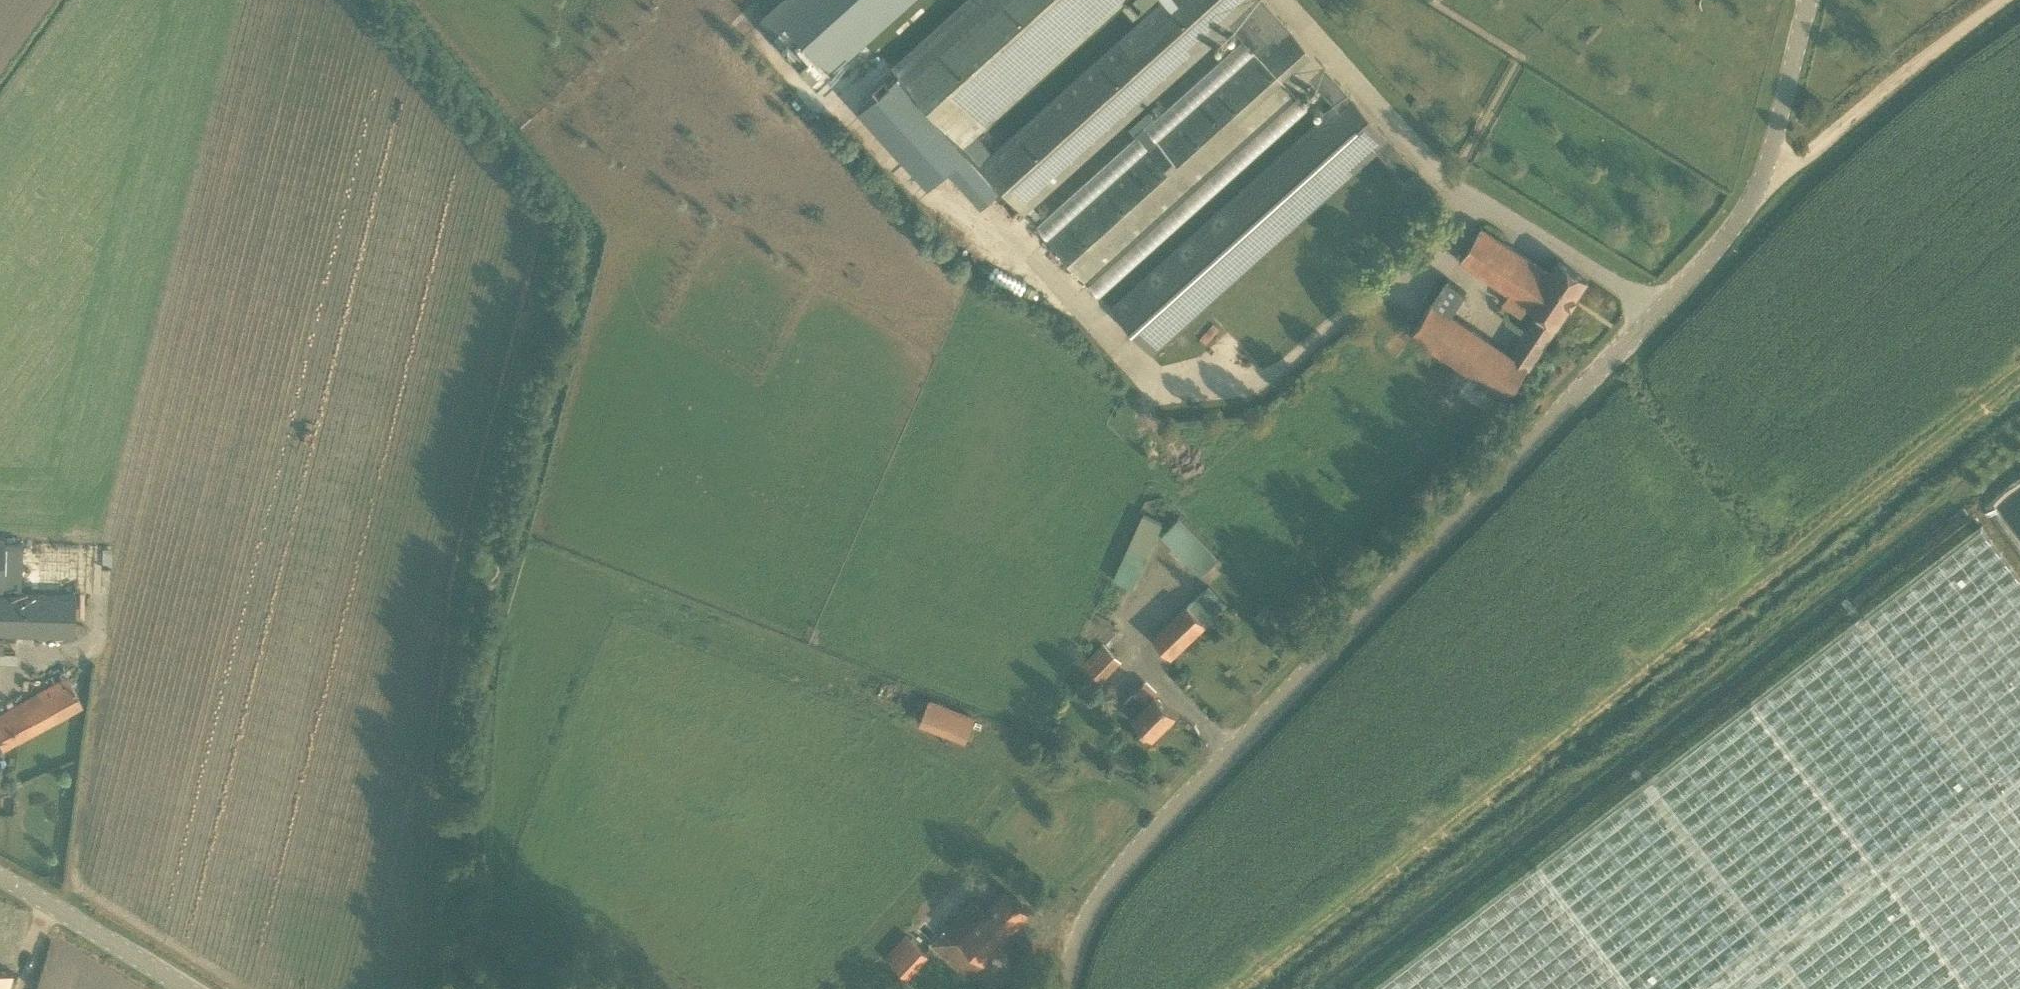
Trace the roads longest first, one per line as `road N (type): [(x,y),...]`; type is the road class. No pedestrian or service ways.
road 1 (tertiary): [(1069,988),(1078,933),(1113,873),(1719,246),(1767,171),(1810,0)]
road 2 (track): [(1767,171),(1798,163),(1895,78),(2003,0)]
road 3 (tertiary): [(0,875),(187,988)]

